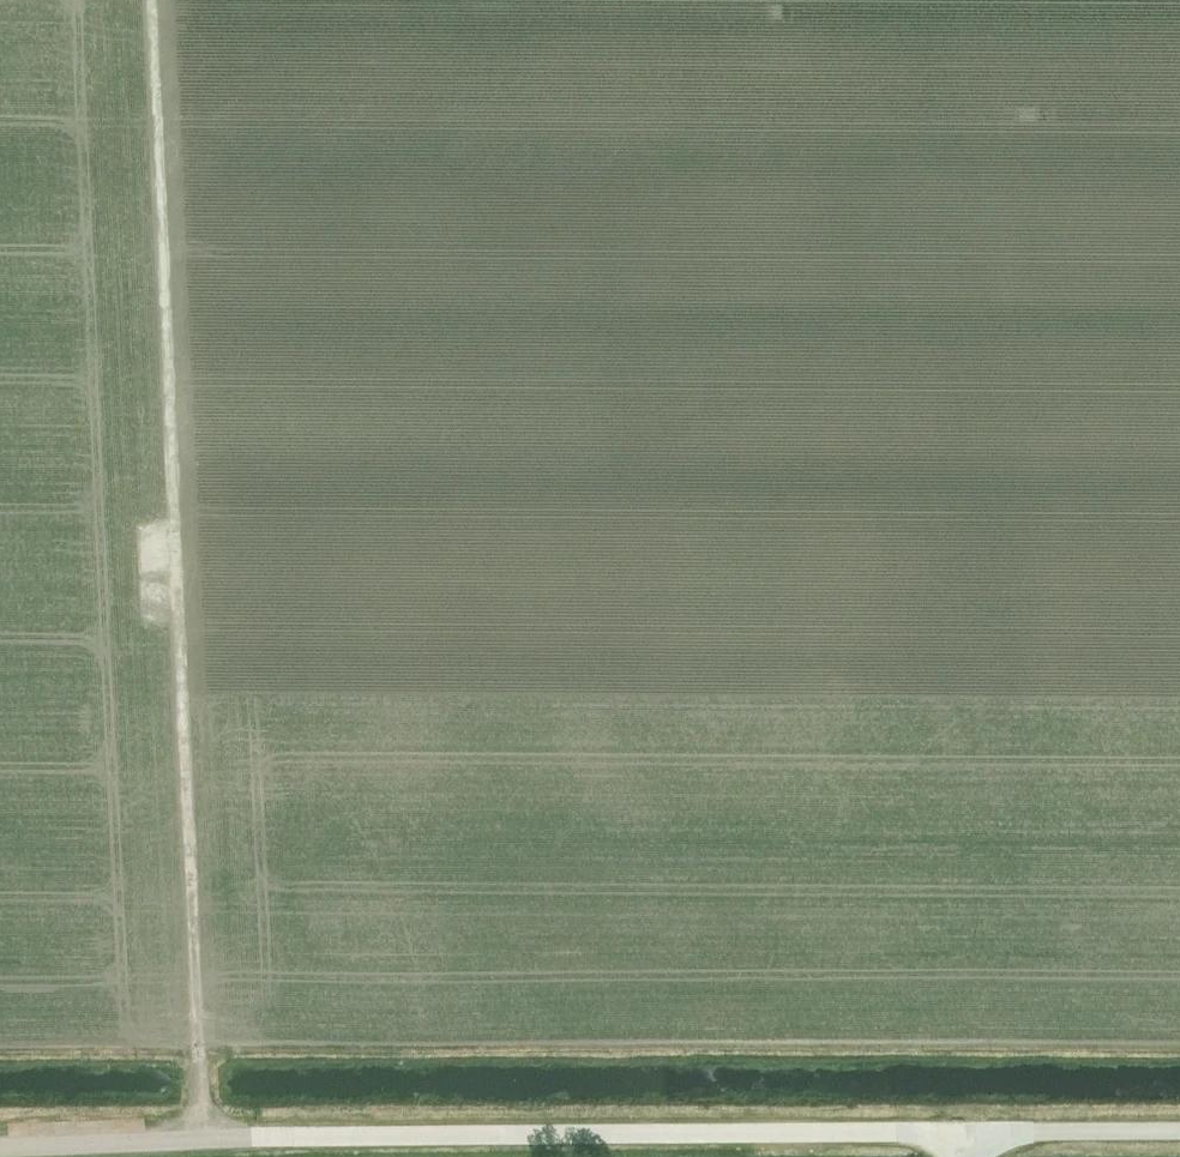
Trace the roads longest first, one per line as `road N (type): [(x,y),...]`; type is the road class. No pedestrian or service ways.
road 1 (unclassified): [(957,1136),(310,1135),(0,1145)]
road 2 (unclassified): [(957,1136),(1179,1133)]

